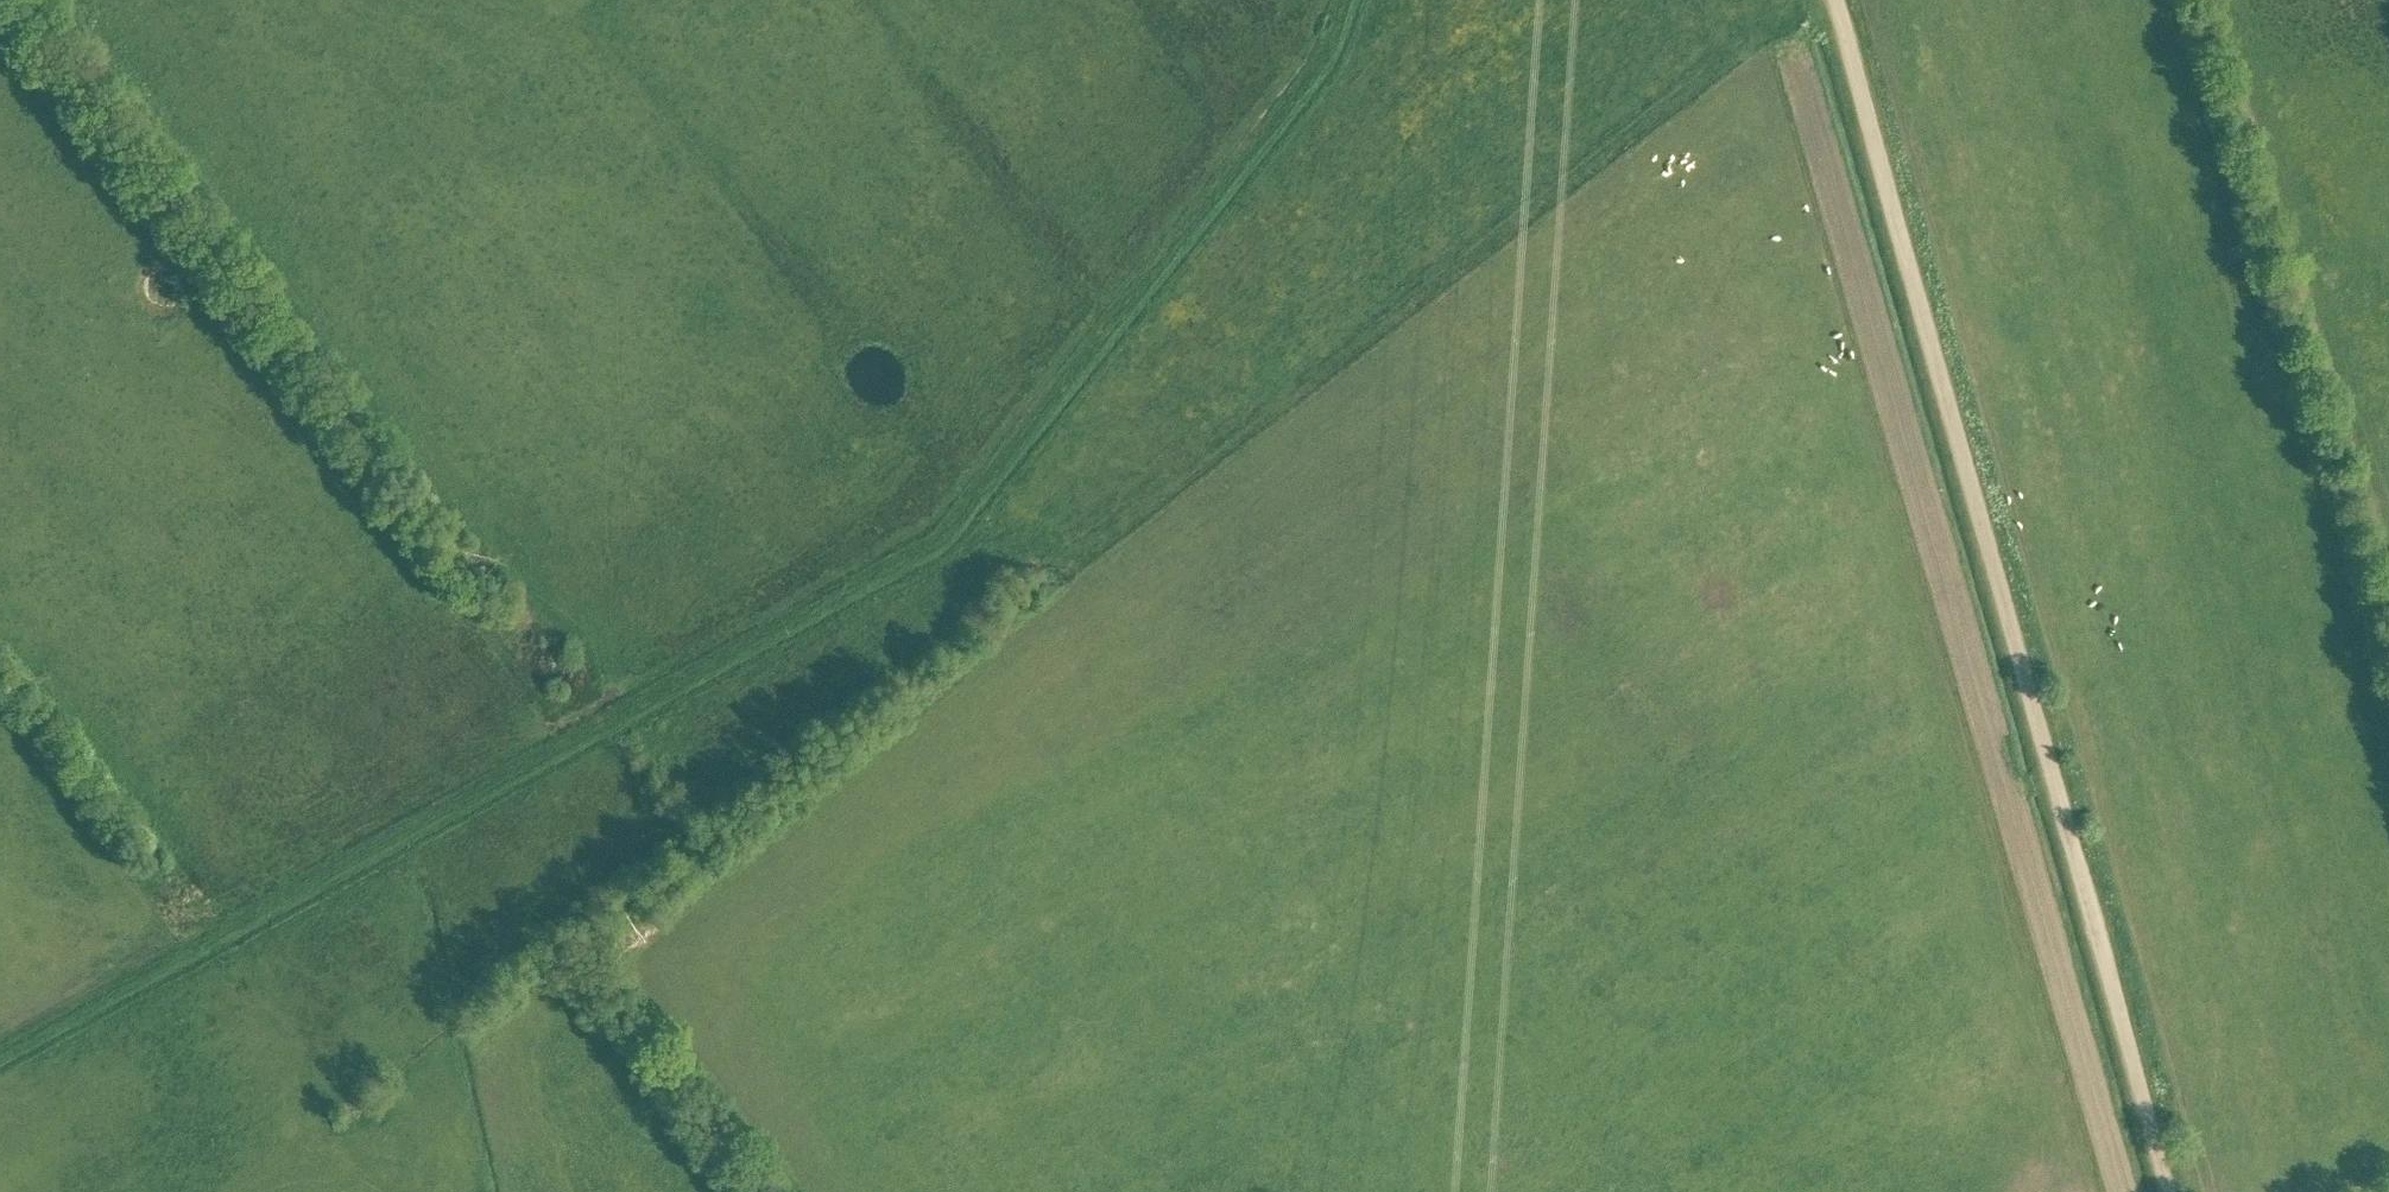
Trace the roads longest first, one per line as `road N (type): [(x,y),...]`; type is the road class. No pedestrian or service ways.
road 1 (track): [(1833,0),(2174,1191)]

